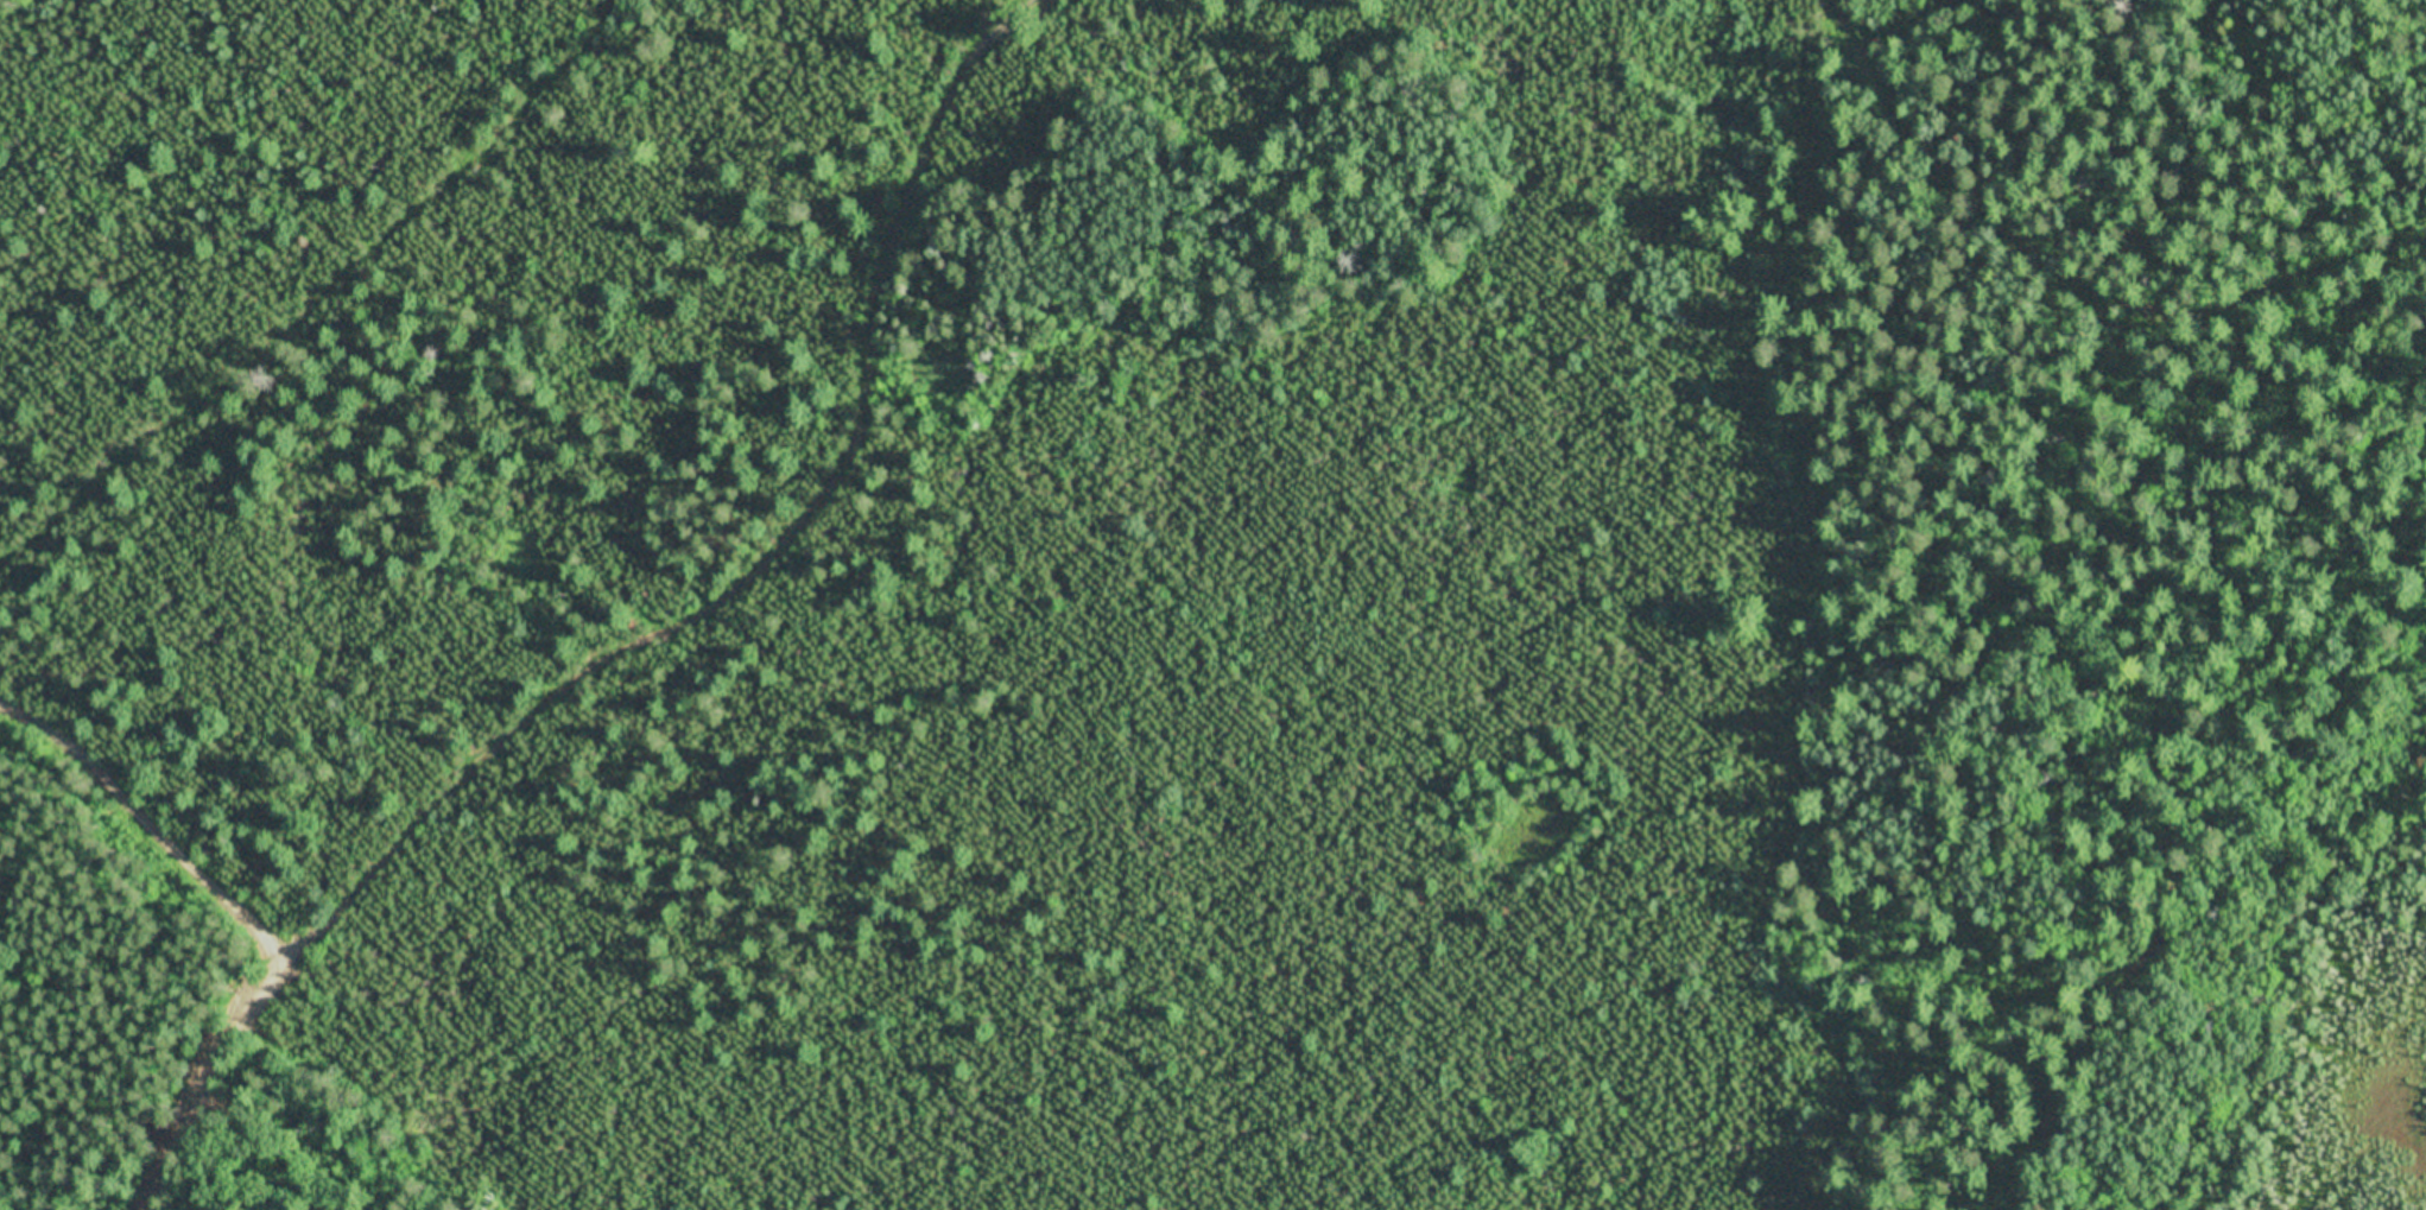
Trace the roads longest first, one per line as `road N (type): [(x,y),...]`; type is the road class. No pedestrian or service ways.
road 1 (track): [(970,0),(936,33),(791,432),(218,963),(110,1209)]
road 2 (track): [(218,963),(0,727)]

